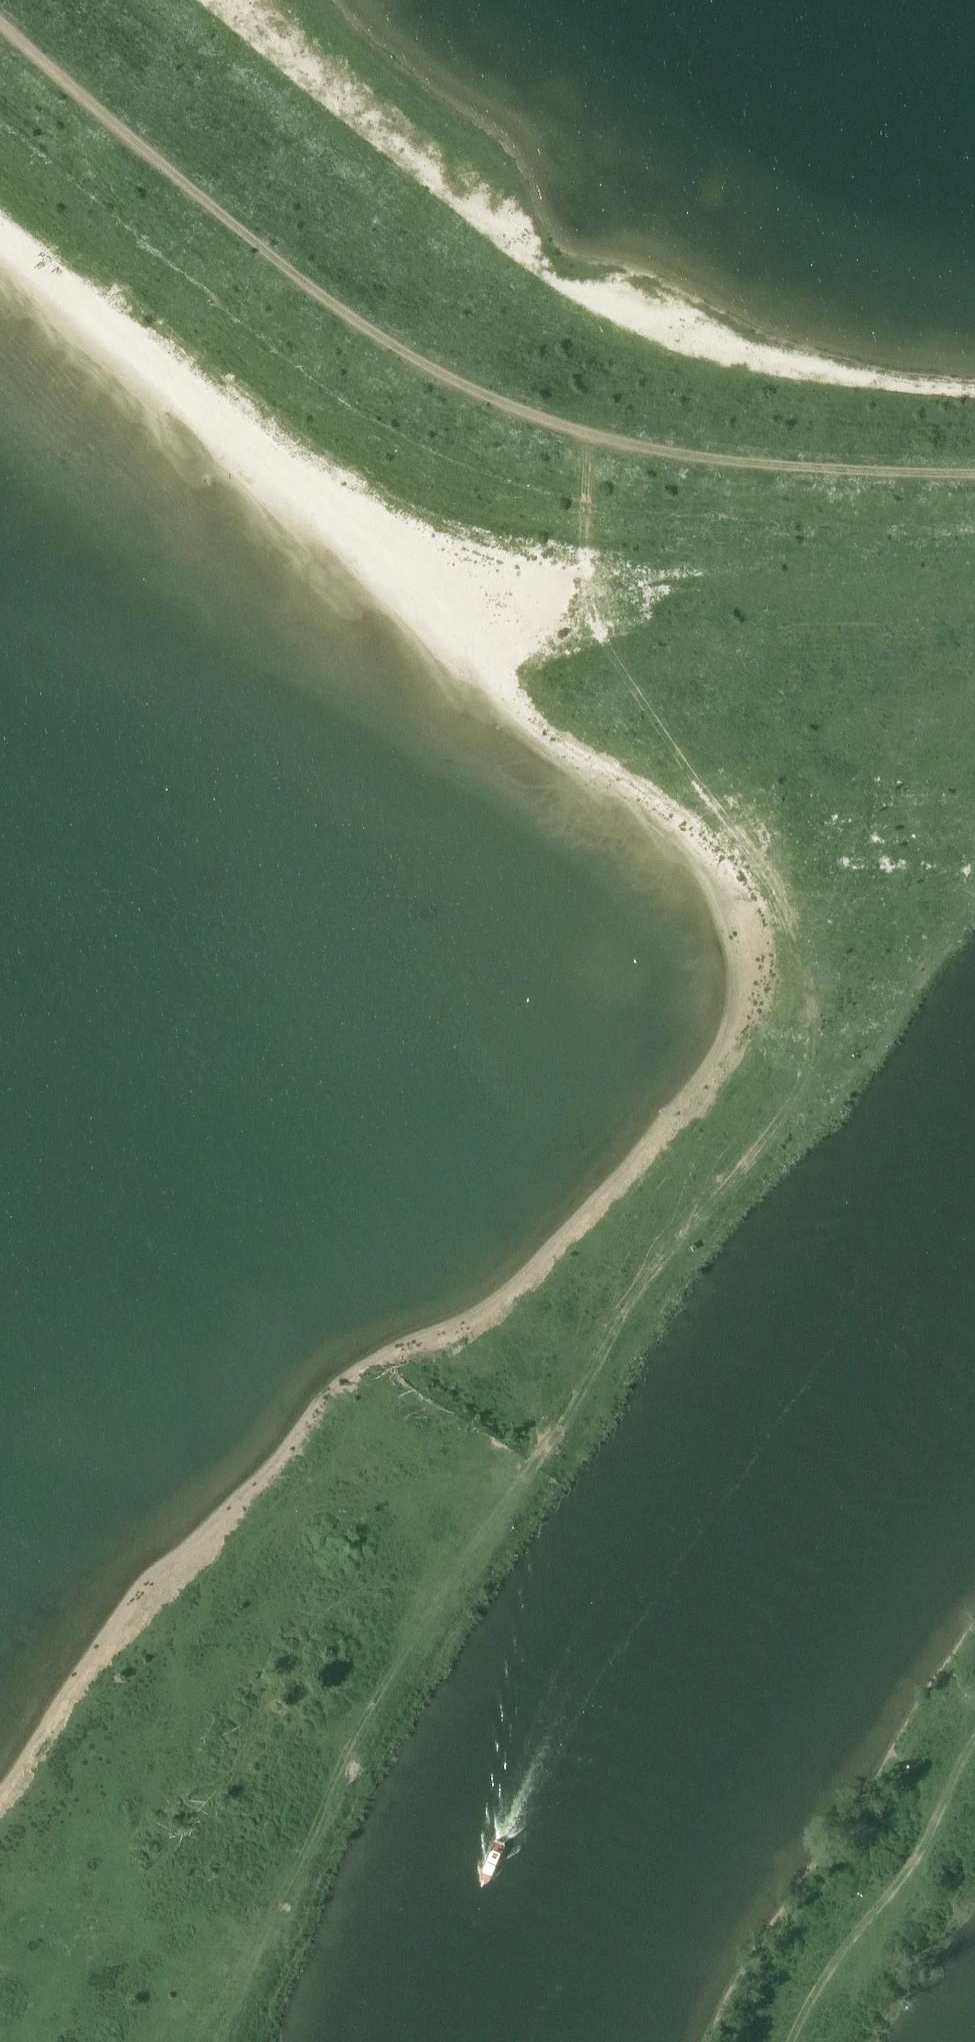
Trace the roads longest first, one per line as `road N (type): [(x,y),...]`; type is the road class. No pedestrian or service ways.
road 1 (track): [(0,27),(265,256),(401,354),(495,404),(668,448),(896,467),(974,466)]
road 2 (track): [(586,432),(581,528),(589,597),(606,647),(677,756),(756,852),(805,955),(808,1057)]
road 3 (track): [(785,2041),(796,2010),(926,1842),(974,1734)]

